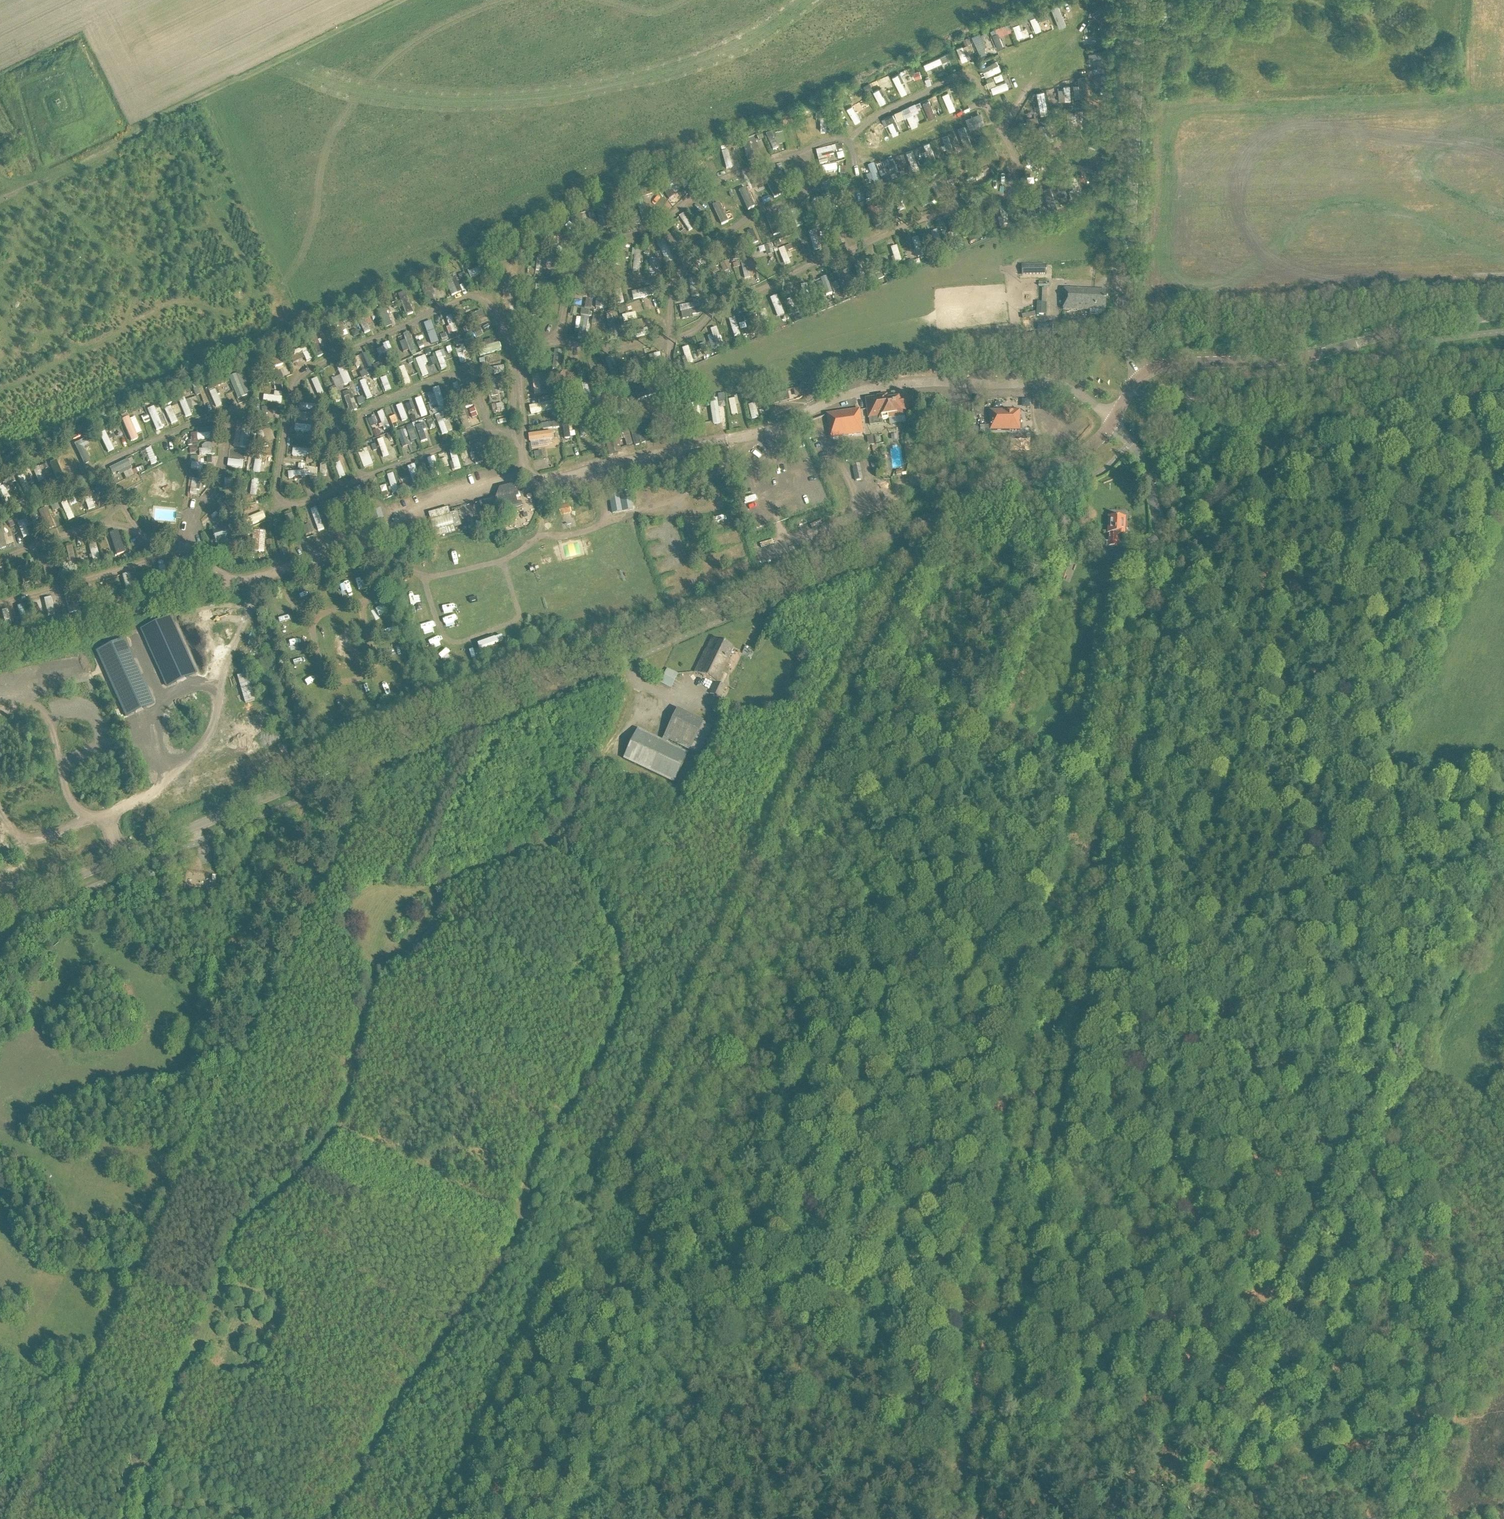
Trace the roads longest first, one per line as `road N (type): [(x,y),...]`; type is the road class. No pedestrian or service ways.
road 1 (tertiary): [(0,910),(1070,461),(1113,422)]
road 2 (unclassified): [(955,1518),(1154,566),(1148,479),(1113,422)]
road 3 (track): [(1034,885),(826,787),(801,793),(623,1176),(664,1226)]
road 4 (track): [(555,478),(525,478),(419,508),(392,529),(277,572),(0,652)]
road 5 (track): [(285,56),(341,85),(404,97),(555,95),(688,65),(738,45),(804,0)]
road 6 (track): [(398,0),(76,166),(0,196)]
road 7 (track): [(0,812),(8,828),(38,840),(159,789),(211,733),(223,673),(263,577)]
road 8 (track): [(253,294),(278,290),(301,259),(329,142),(374,75),(426,34),(500,0)]
road 9 (tertiary): [(1141,375),(1126,330),(1141,0)]
road 10 (tertiary): [(1141,375),(1174,364),(1297,360),(1430,325),(1503,317)]
road 11 (track): [(580,1518),(726,1206)]
road 12 (track): [(1190,400),(1503,386)]
road 13 (track): [(1273,1003),(1034,885)]
road 14 (track): [(1503,1113),(1273,1003)]
road 15 (track): [(781,426),(788,451),(784,489),(770,501),(787,541),(848,518),(858,493)]
road 16 (track): [(0,710),(27,704),(42,712),(65,792),(90,818)]
road 17 (track): [(50,725),(65,711),(95,727),(93,750),(61,775)]

